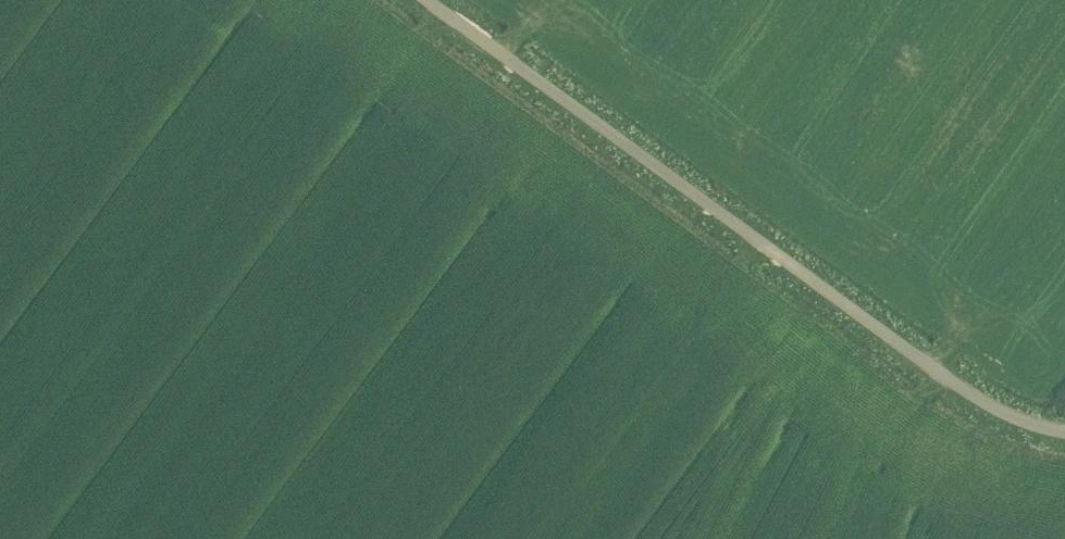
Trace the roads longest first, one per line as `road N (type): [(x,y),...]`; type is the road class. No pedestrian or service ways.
road 1 (unclassified): [(1064,430),(986,400),(434,0)]

